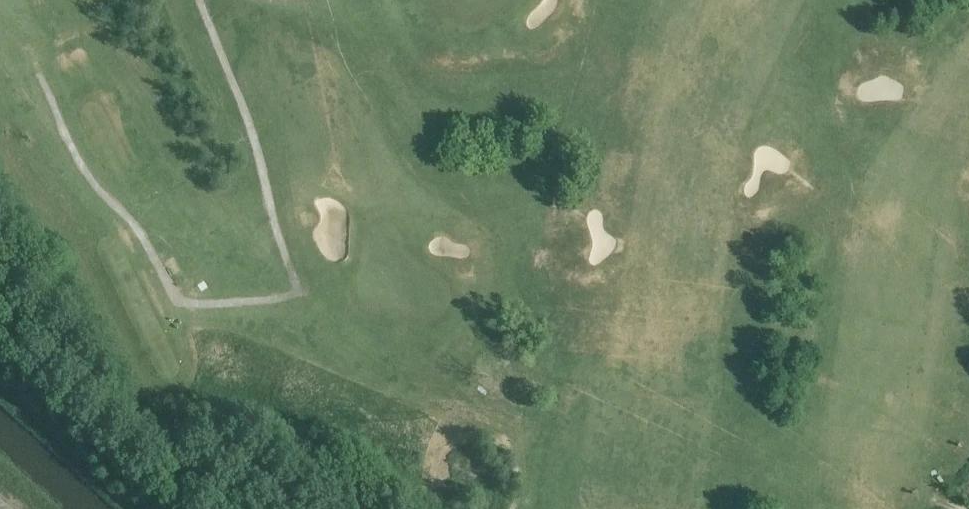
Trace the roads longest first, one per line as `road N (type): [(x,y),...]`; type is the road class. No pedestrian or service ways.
road 1 (track): [(48,94),(90,177),(133,224),(180,301),(262,302),(302,292),(200,0)]

